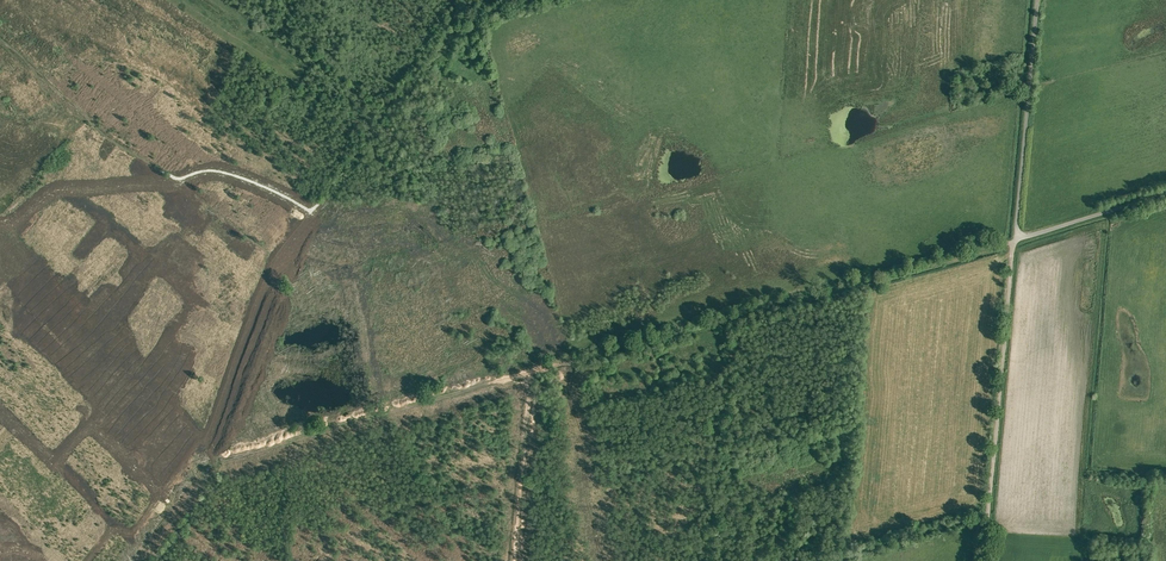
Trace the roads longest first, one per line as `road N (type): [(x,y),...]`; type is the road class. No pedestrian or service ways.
road 1 (track): [(531,371),(1015,240)]
road 2 (unclassified): [(1036,0),(1015,240),(1165,193)]
road 3 (track): [(312,212),(219,171),(175,178),(102,132),(0,41)]
road 4 (track): [(209,458),(531,371)]
road 5 (track): [(986,560),(1015,240)]
road 6 (track): [(514,560),(531,371)]

